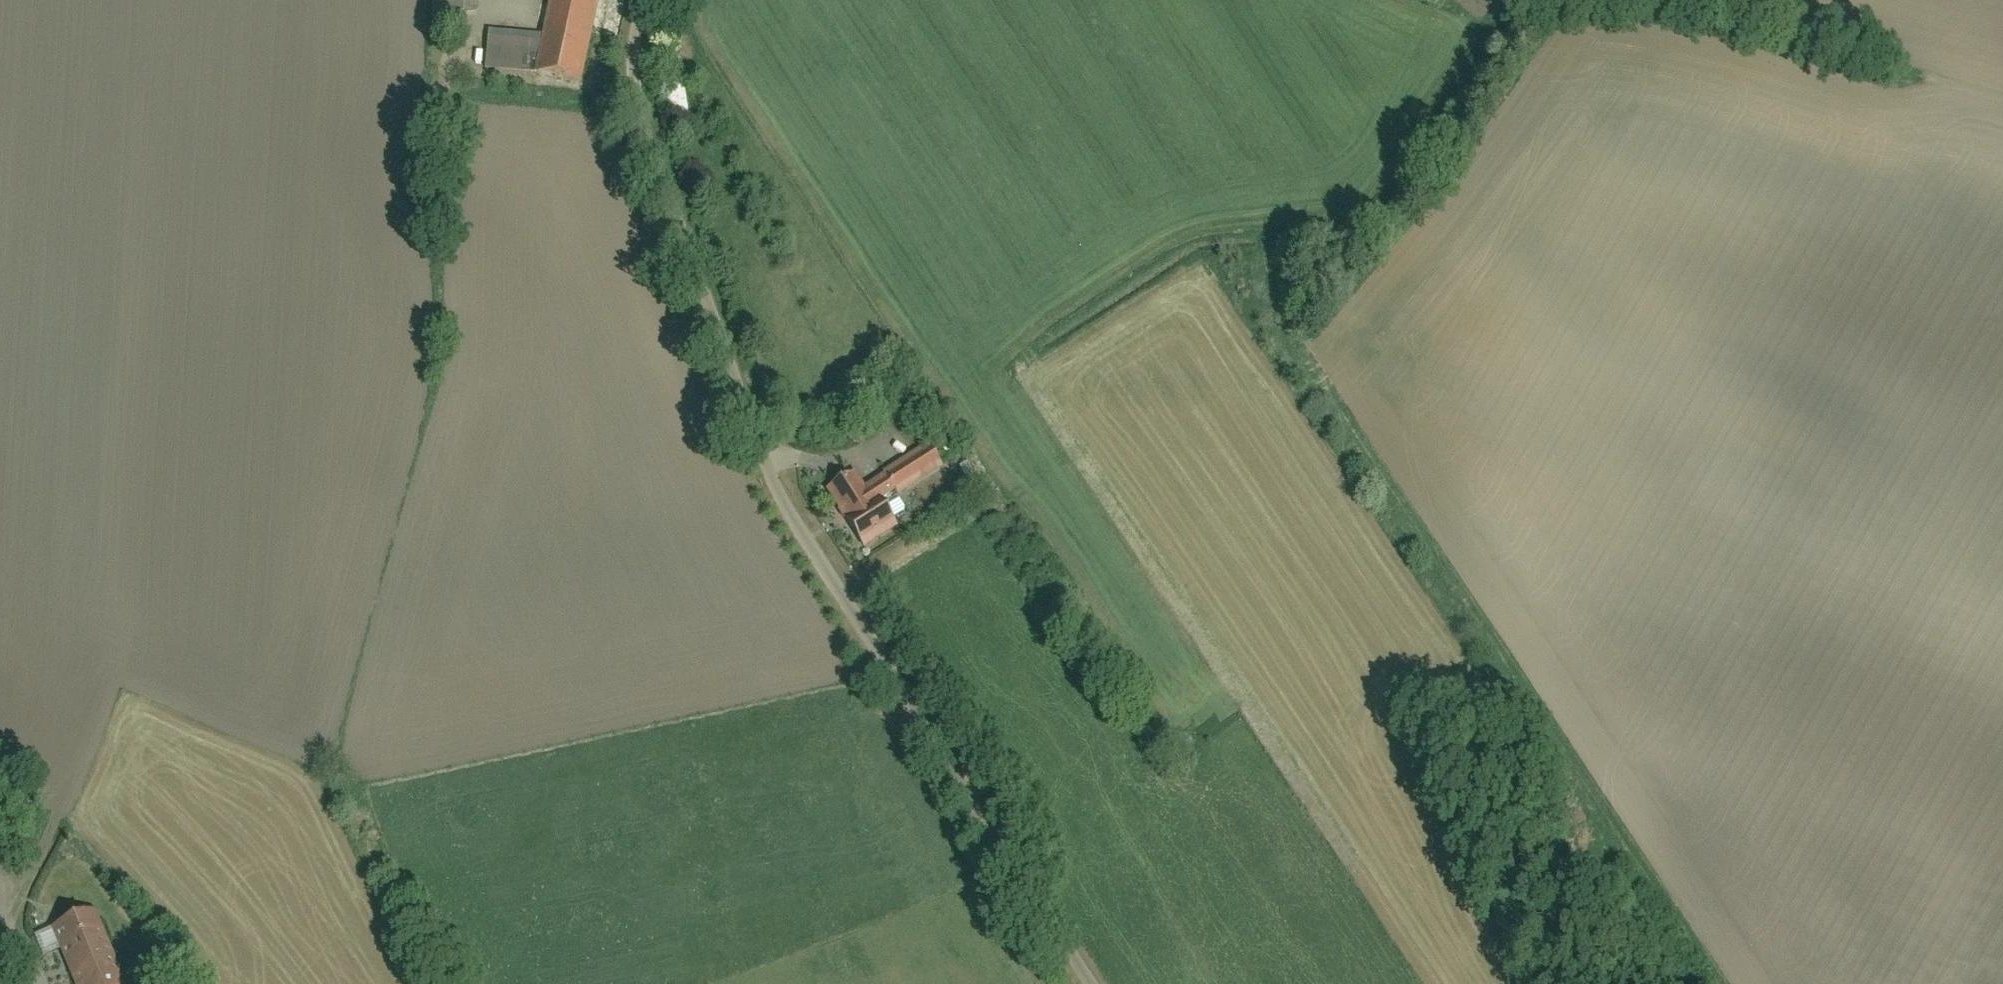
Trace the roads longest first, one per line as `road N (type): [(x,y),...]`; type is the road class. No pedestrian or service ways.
road 1 (residential): [(1263,272),(1342,427),(1730,983)]

